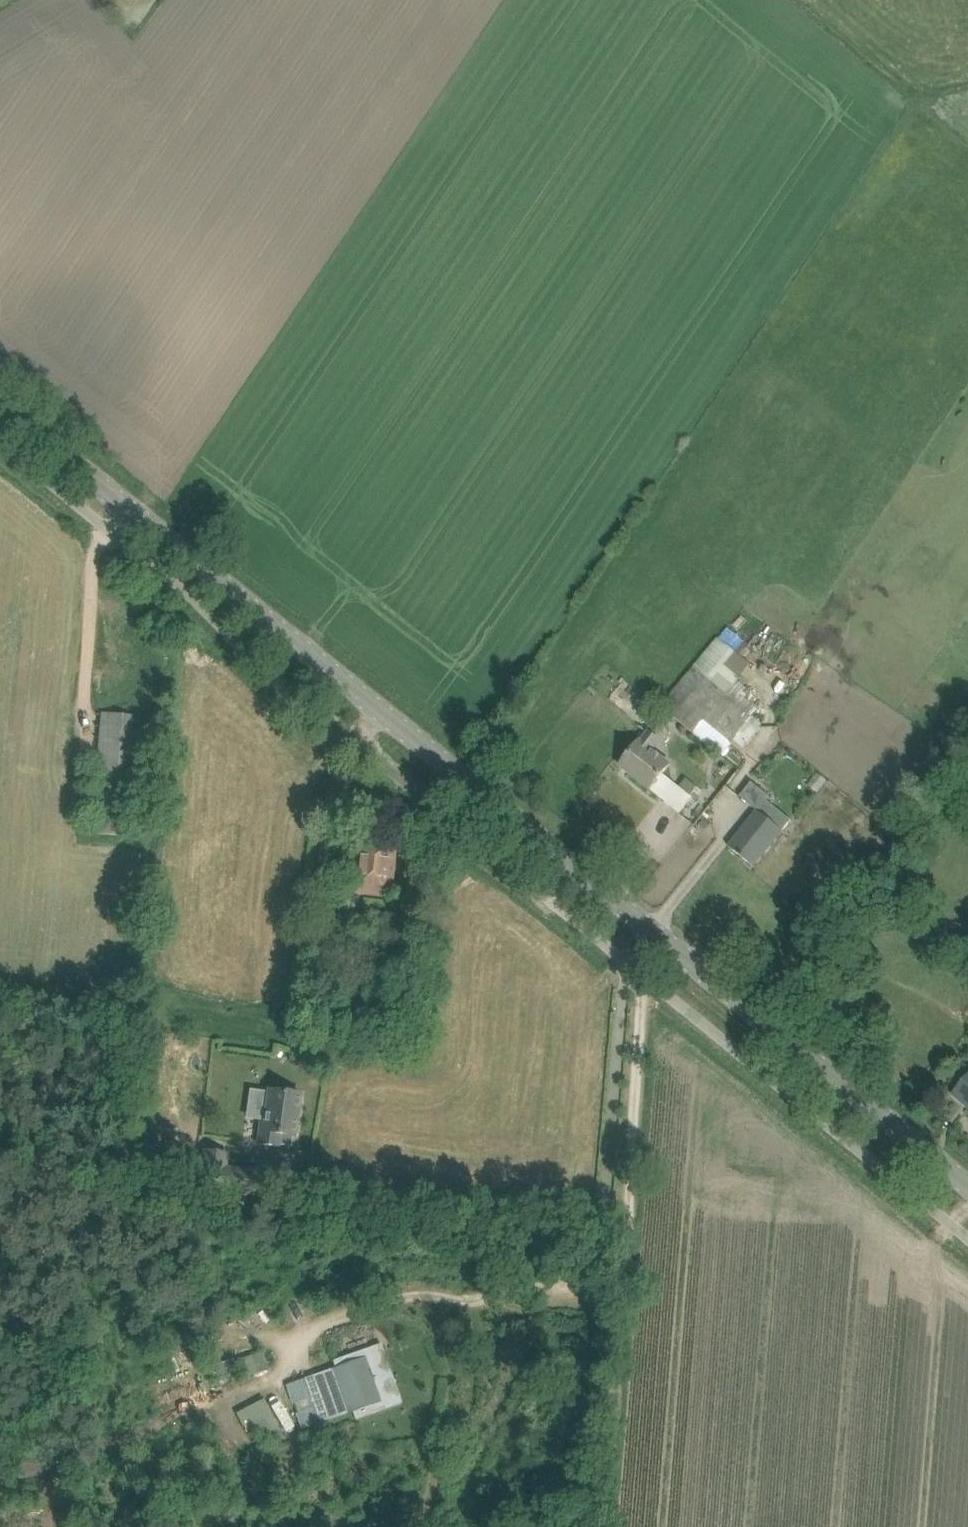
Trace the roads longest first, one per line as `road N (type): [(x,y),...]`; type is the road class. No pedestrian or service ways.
road 1 (tertiary): [(967,1188),(0,418)]

